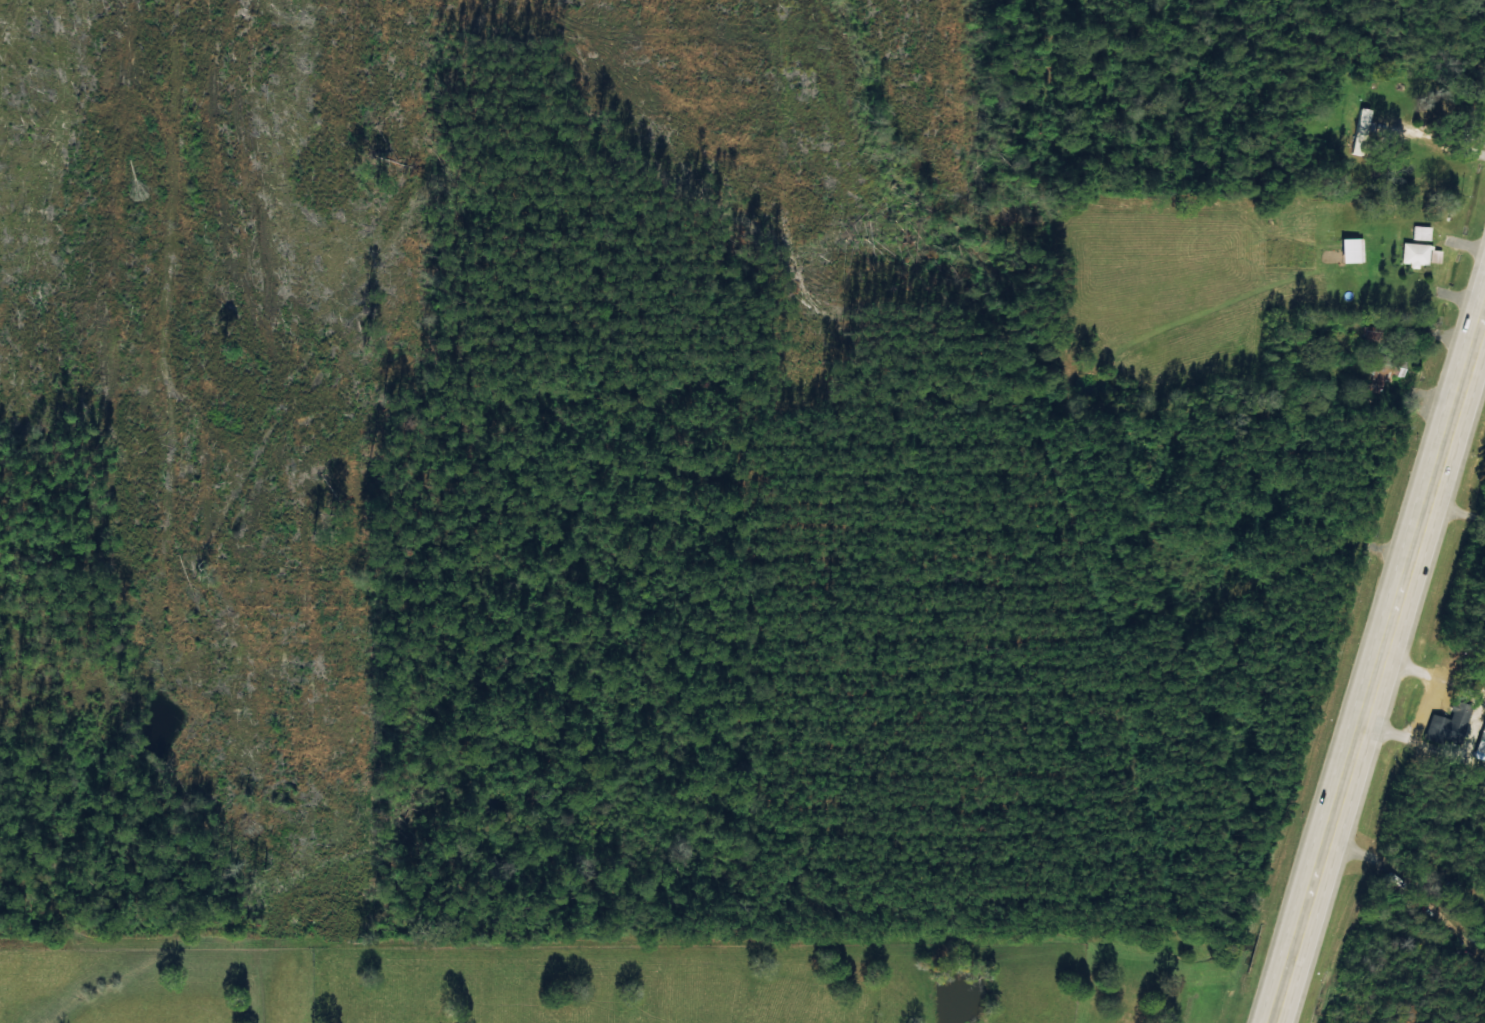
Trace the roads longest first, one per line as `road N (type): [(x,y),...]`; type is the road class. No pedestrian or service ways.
road 1 (trunk): [(1272,1022),(1447,439)]
road 2 (trunk): [(1447,439),(1484,310)]

